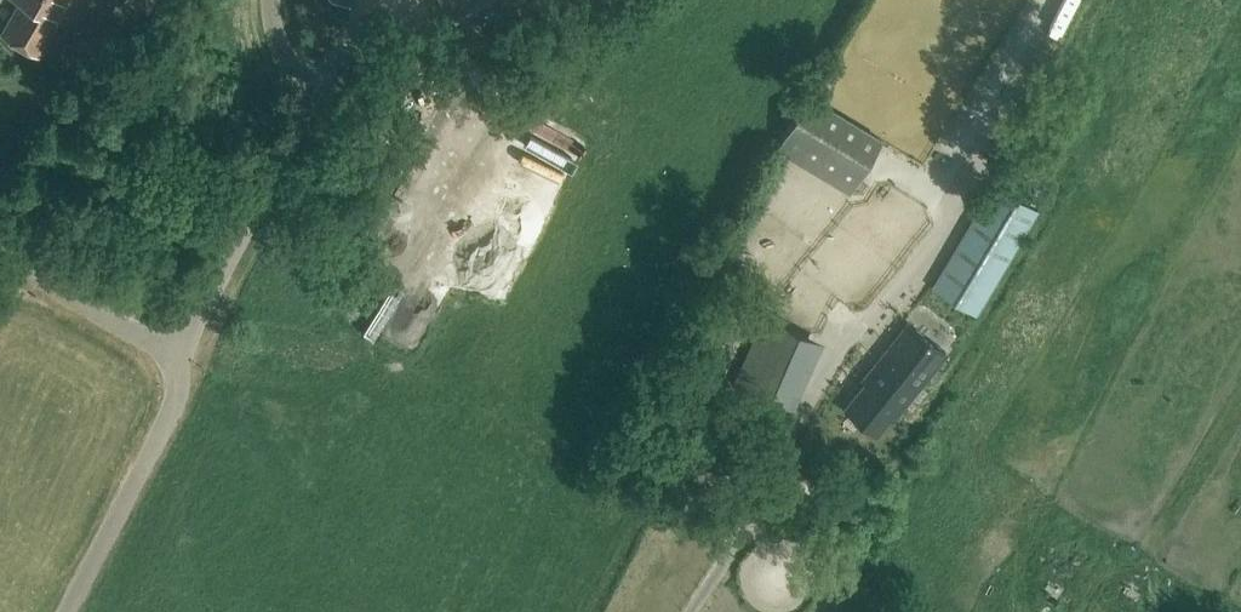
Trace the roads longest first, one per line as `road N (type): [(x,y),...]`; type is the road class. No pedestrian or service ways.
road 1 (unclassified): [(180,361),(302,114),(271,0)]
road 2 (unclassified): [(68,611),(174,405),(180,361)]
road 3 (unclassified): [(180,361),(0,256)]

